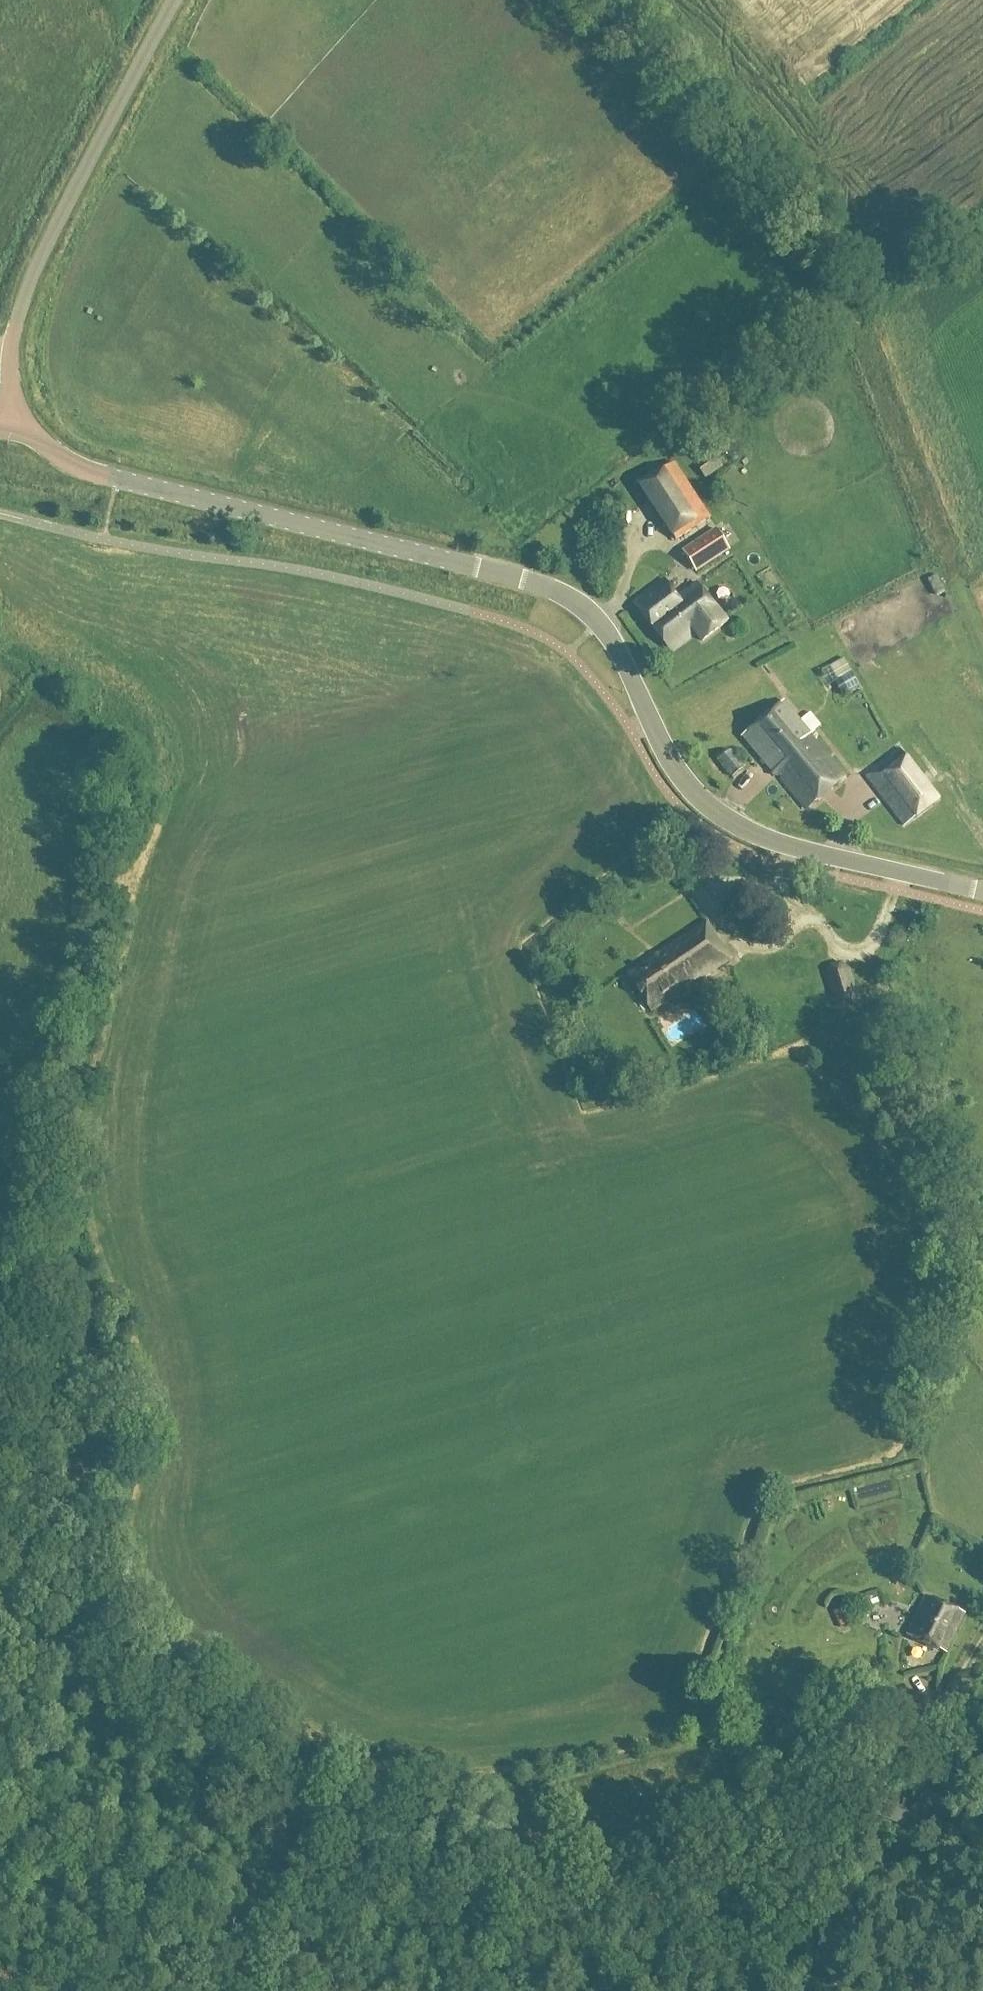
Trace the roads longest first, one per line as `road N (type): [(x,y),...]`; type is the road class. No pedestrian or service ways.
road 1 (tertiary): [(982,890),(790,851),(741,831),(680,778),(615,646),(561,595),(487,568),(83,472),(19,420)]
road 2 (unclassified): [(178,0),(32,277),(10,359),(19,420)]

